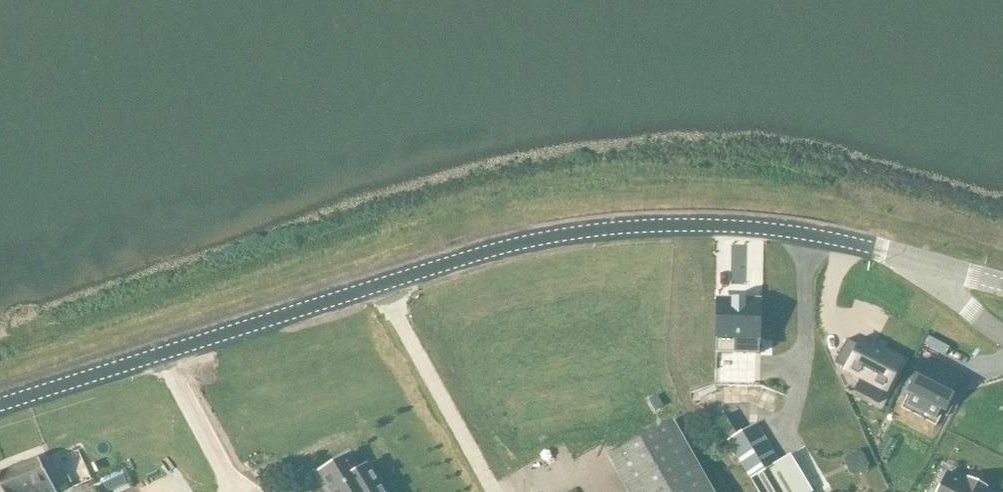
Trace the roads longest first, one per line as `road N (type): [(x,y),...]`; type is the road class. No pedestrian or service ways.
road 1 (tertiary): [(0,405),(507,244),(594,229),(728,225),(887,250)]
road 2 (residential): [(887,250),(1002,329)]
road 3 (tertiary): [(887,250),(1002,286)]

